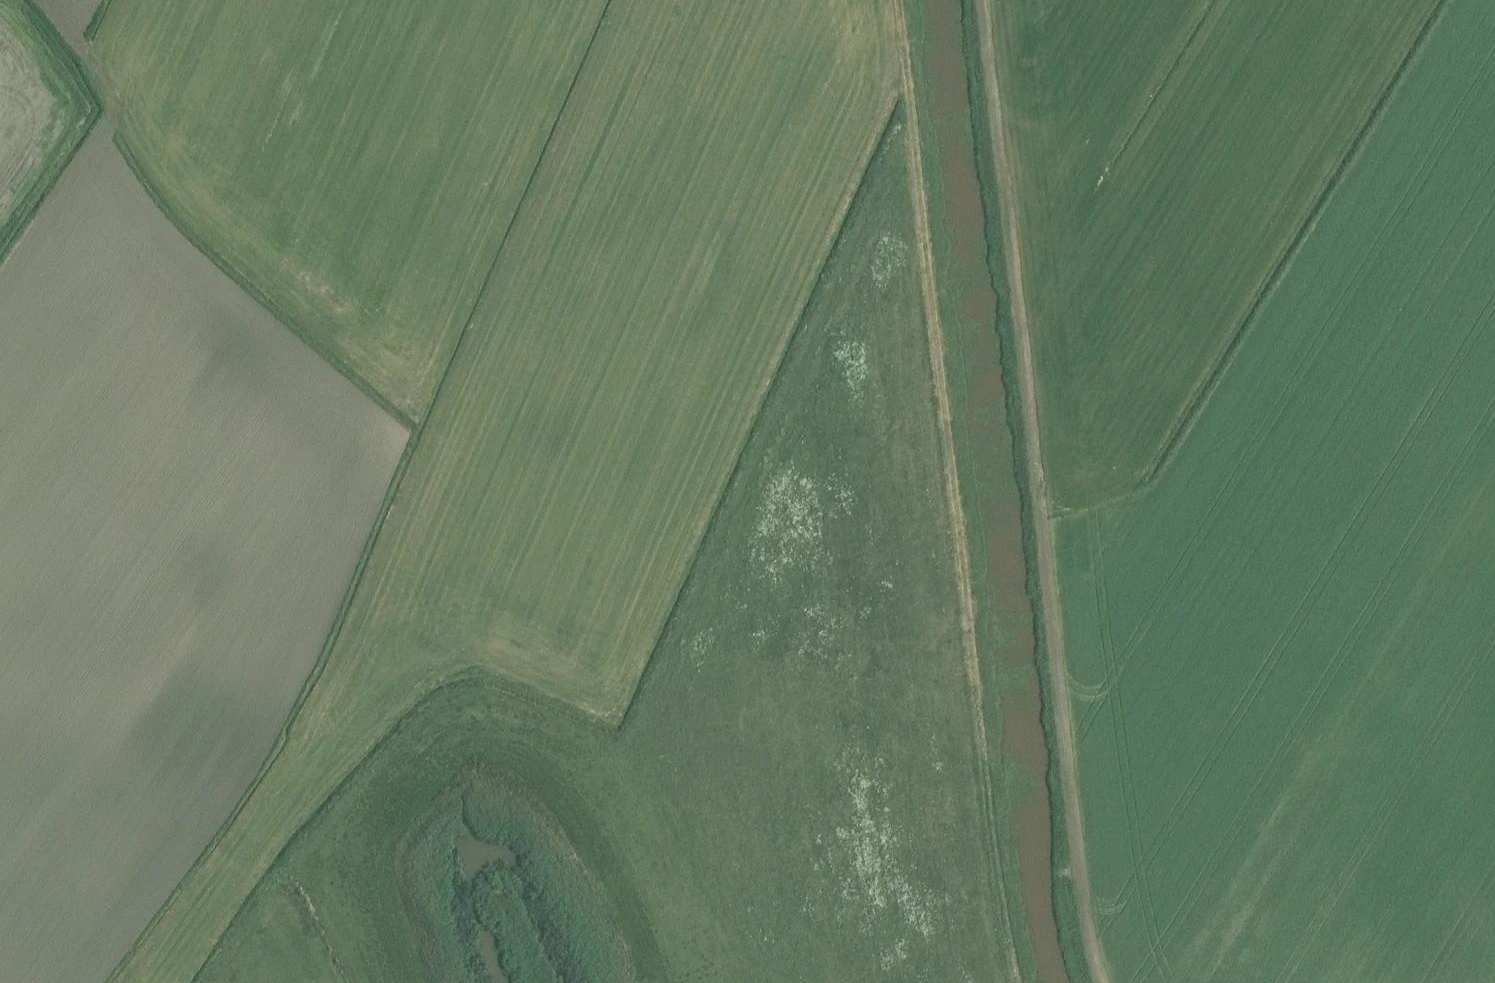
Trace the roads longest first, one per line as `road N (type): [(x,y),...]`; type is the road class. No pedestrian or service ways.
road 1 (track): [(1096,982),(979,0)]

